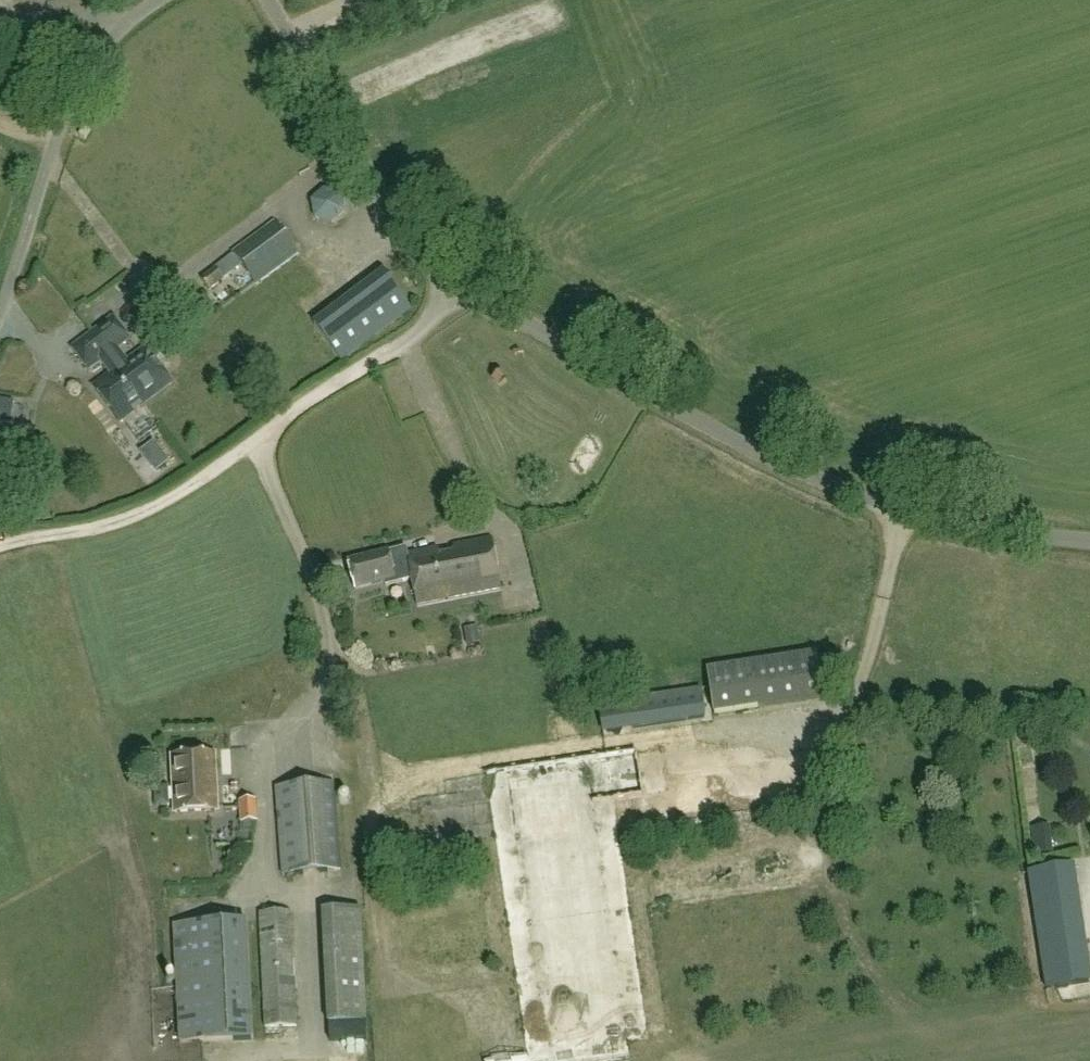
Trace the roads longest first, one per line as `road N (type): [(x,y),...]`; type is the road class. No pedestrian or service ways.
road 1 (unclassified): [(1089,540),(928,516),(839,487),(667,403),(454,276)]
road 2 (track): [(405,339),(163,503),(124,521),(0,546)]
road 3 (unclassified): [(0,311),(53,141),(85,72),(157,0)]
road 4 (unclassified): [(454,276),(389,208),(270,0)]

